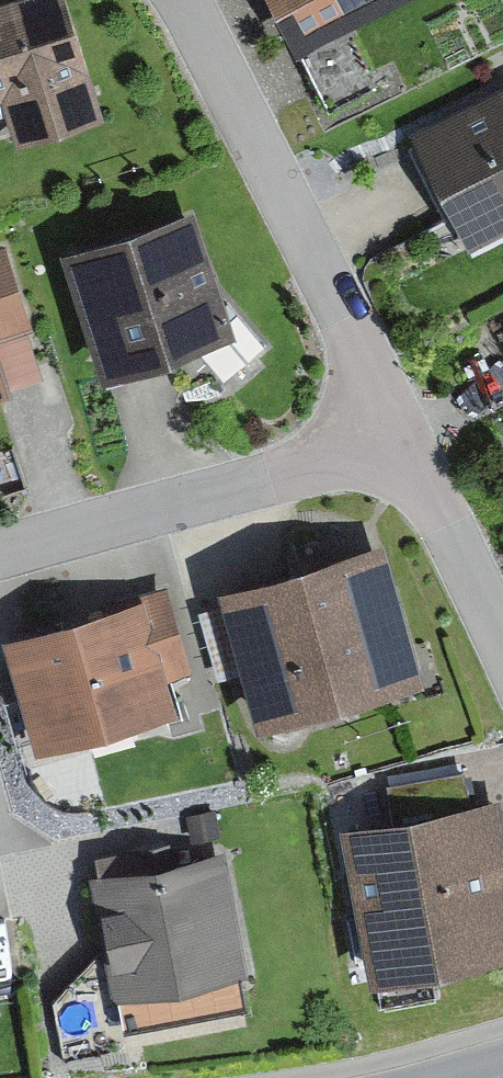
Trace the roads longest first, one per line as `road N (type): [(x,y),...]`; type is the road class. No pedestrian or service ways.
road 1 (residential): [(189,0),(400,433)]
road 2 (residential): [(400,433),(349,456),(0,552)]
road 3 (residential): [(400,433),(502,650)]

